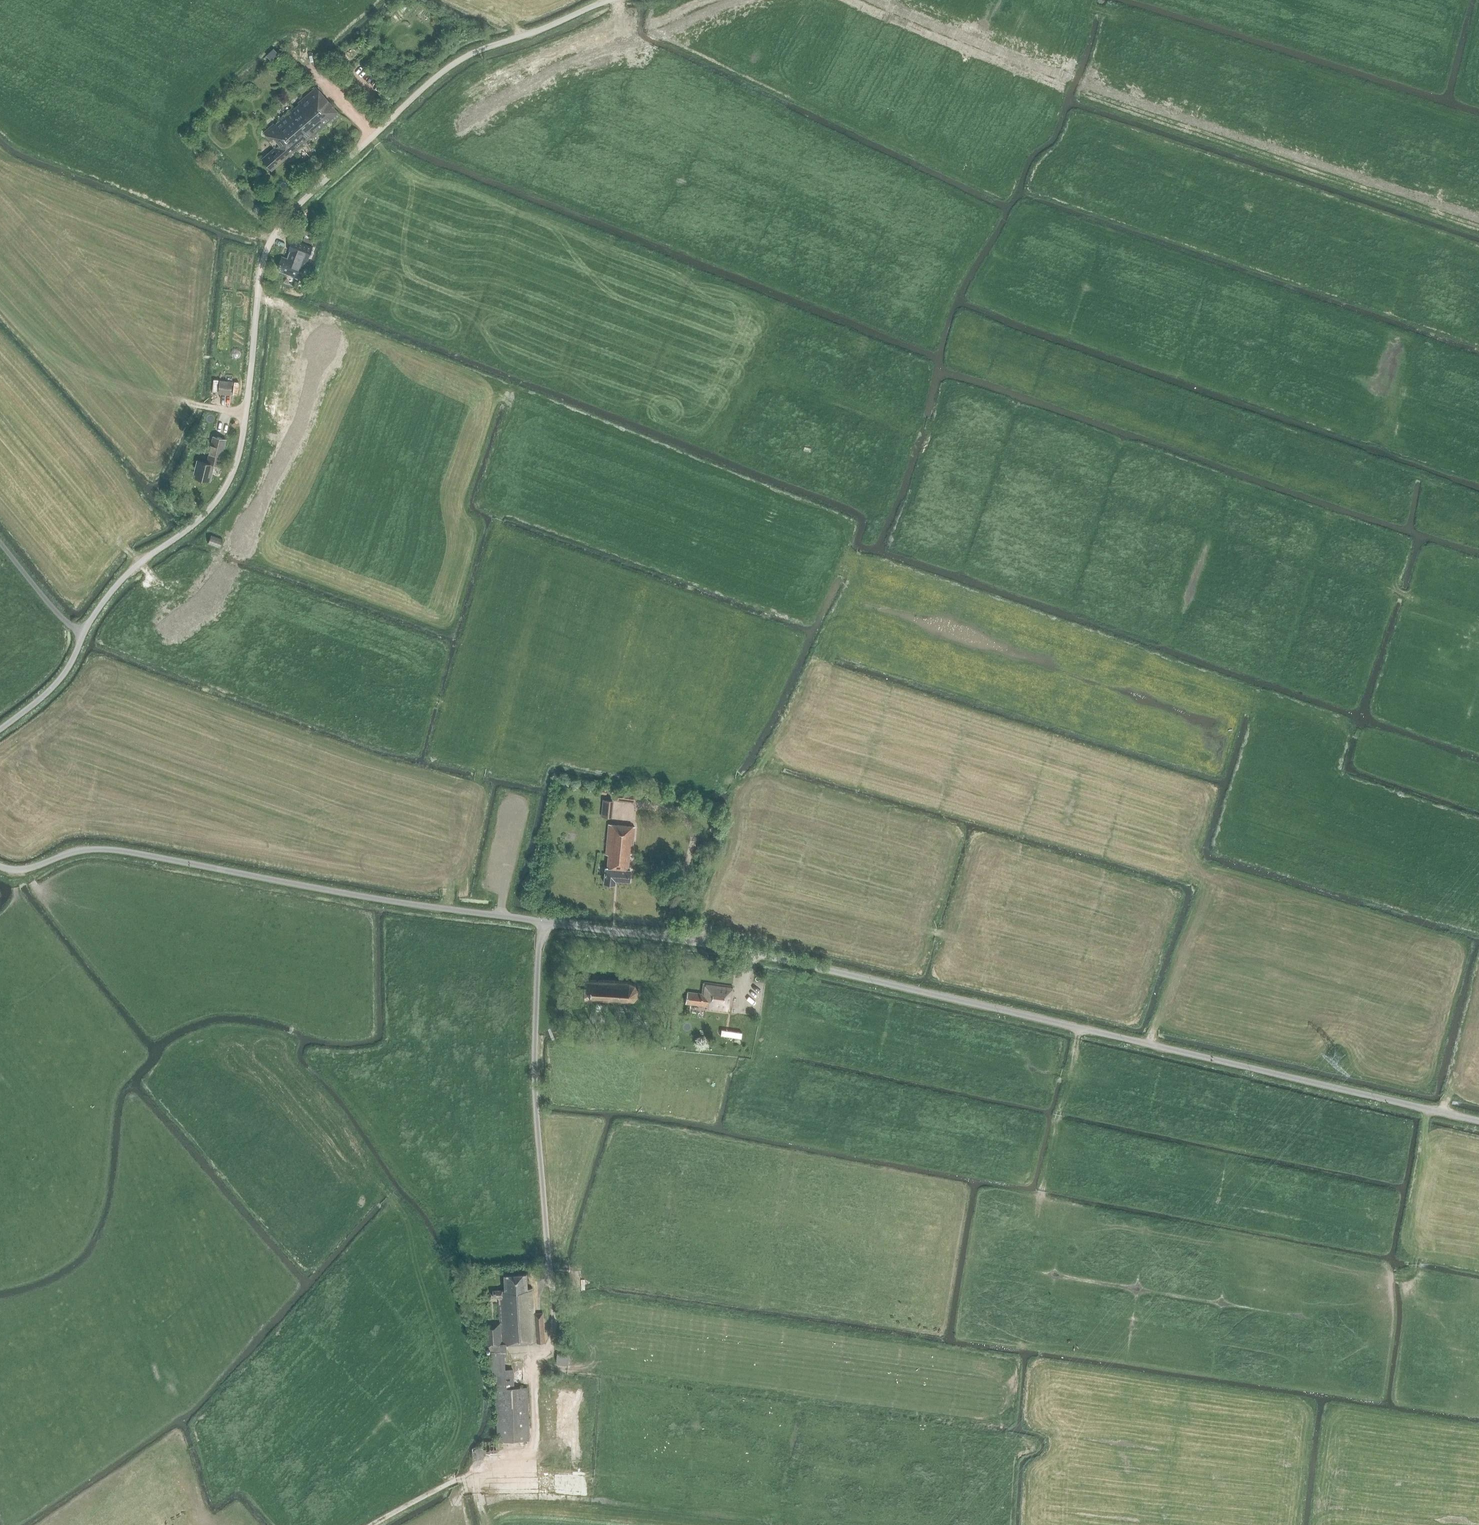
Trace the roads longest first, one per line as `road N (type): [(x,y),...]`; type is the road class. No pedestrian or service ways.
road 1 (unclassified): [(1478,1121),(724,946),(386,902),(96,850),(22,871),(0,869)]
road 2 (unclassified): [(0,727),(59,680),(115,585),(221,494),(239,455),(258,282),(275,232),(437,75),(607,0)]
road 3 (track): [(670,931),(692,844),(682,816),(664,811)]

